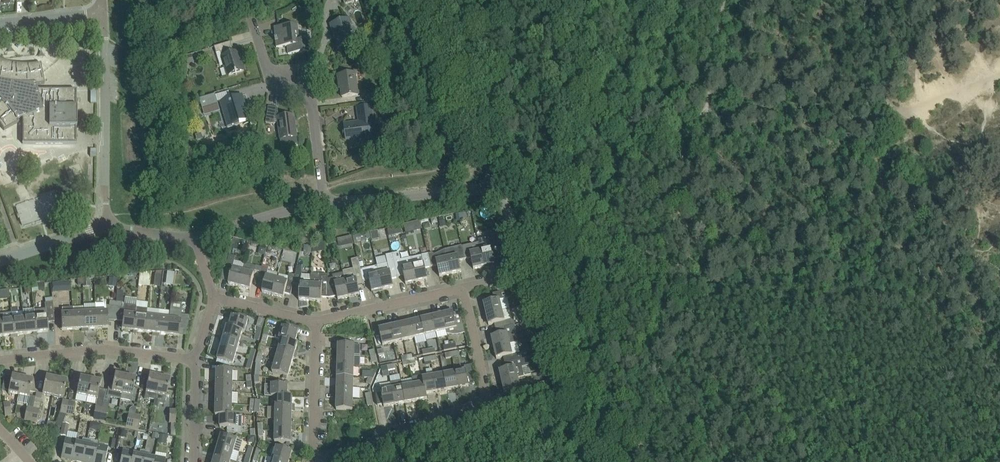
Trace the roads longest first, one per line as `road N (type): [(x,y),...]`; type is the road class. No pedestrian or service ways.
road 1 (residential): [(315,461),(487,402),(463,289)]
road 2 (unclassified): [(587,461),(497,184)]
road 3 (residential): [(323,205),(311,108),(303,89),(271,74),(246,0)]
road 4 (residential): [(103,13),(106,226)]
road 5 (unclassified): [(497,184),(423,0)]
road 6 (residential): [(192,360),(101,350),(0,361)]
road 7 (unclassified): [(323,205),(497,184)]
road 8 (residential): [(317,323),(463,289)]
road 9 (residential): [(315,461),(317,323)]
road 10 (unclassified): [(195,238),(323,205)]

